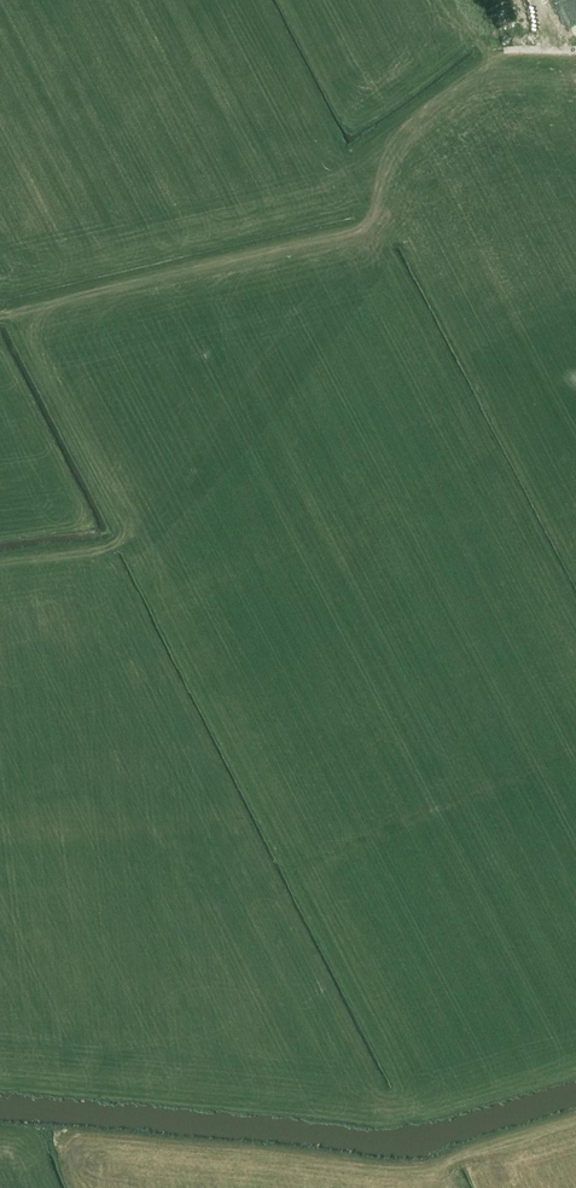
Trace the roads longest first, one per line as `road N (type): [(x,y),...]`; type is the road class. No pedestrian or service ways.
road 1 (track): [(575,1122),(444,1167)]

